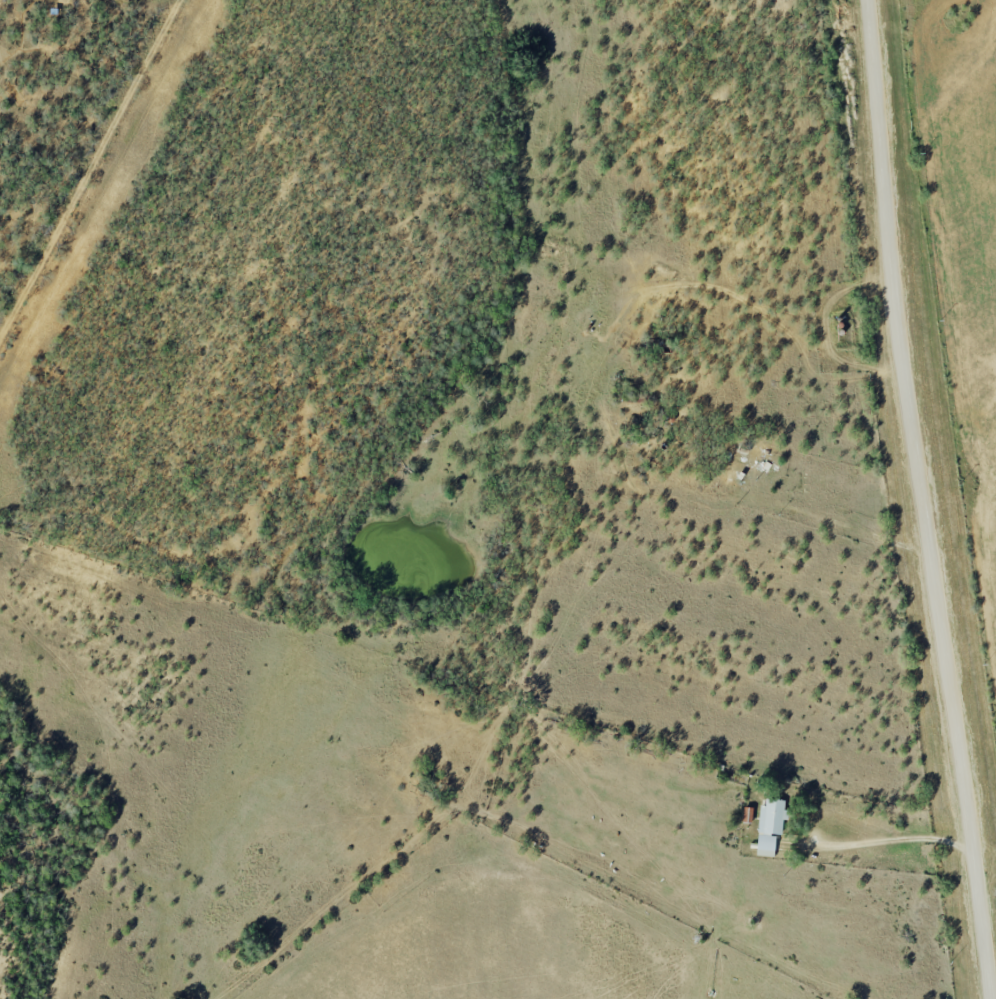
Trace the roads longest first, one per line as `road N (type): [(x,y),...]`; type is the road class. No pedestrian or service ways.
road 1 (residential): [(995,978),(901,343),(869,0)]

